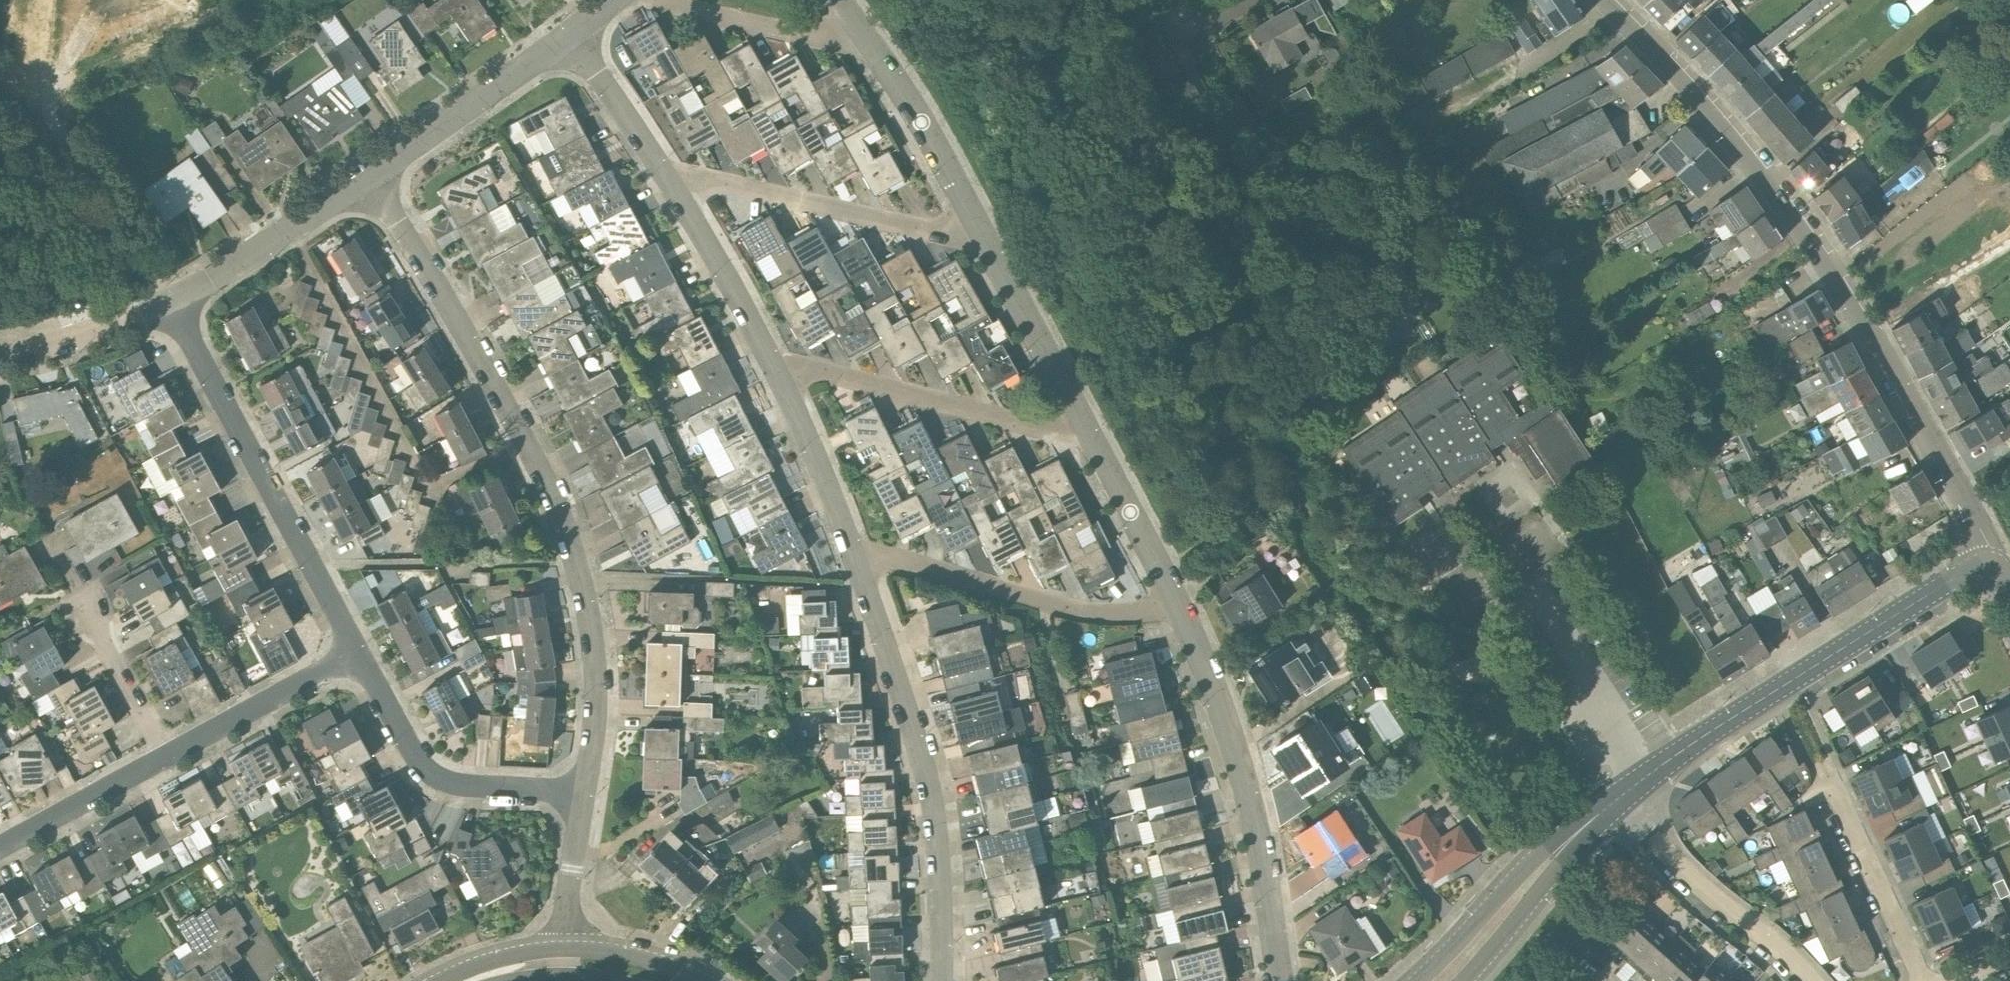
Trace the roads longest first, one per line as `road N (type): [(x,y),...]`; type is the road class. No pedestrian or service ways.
road 1 (tertiary): [(1989,570),(1980,530),(1800,217),(1606,0)]
road 2 (residential): [(585,791),(594,640),(555,499),(370,174)]
road 3 (tertiary): [(1615,801),(1957,577),(1989,570)]
road 4 (residential): [(942,980),(941,864),(928,782),(857,563)]
road 5 (residential): [(358,652),(168,304)]
road 6 (residential): [(1281,980),(1252,810),(1179,603)]
road 7 (residential): [(1179,603),(1092,614),(887,559),(857,563)]
road 8 (residential): [(1091,439),(779,368)]
road 9 (residential): [(980,226),(945,234),(675,182)]
road 10 (residential): [(585,791),(469,786),(435,776),(412,752),(358,652)]
road 11 (unclassified): [(1812,980),(1615,801)]
road 12 (residential): [(370,174),(570,34)]
road 13 (residential): [(168,304),(370,174)]
road 14 (residential): [(1091,439),(980,226)]
road 15 (residential): [(1922,980),(1823,763)]
road 16 (tertiary): [(1586,827),(1543,853),(1412,980)]
road 17 (residential): [(164,755),(358,652)]
road 18 (residential): [(779,368),(675,182)]
road 19 (residential): [(874,50),(670,0)]
road 20 (residential): [(857,563),(779,368)]
road 21 (residential): [(980,226),(874,50)]
road 22 (tertiary): [(1464,980),(1564,869),(1586,827)]
road 23 (residential): [(0,846),(164,755)]
road 24 (residential): [(1179,603),(1091,439)]
road 25 (residential): [(164,755),(77,592)]
road 26 (residential): [(675,182),(570,34)]
road 27 (residential): [(0,358),(168,304)]
road 28 (residential): [(564,947),(585,791)]
road 29 (tertiary): [(710,980),(636,953),(564,947)]
road 30 (tertiary): [(564,947),(503,955),(436,980)]

